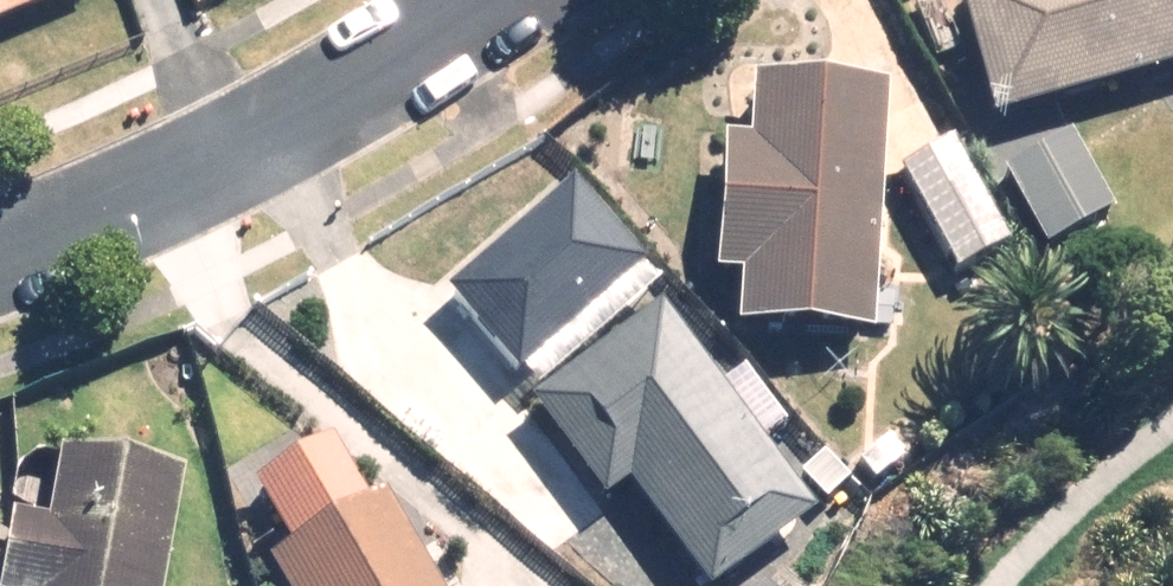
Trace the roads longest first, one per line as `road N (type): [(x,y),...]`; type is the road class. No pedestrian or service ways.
road 1 (residential): [(0,241),(316,97),(469,0)]

